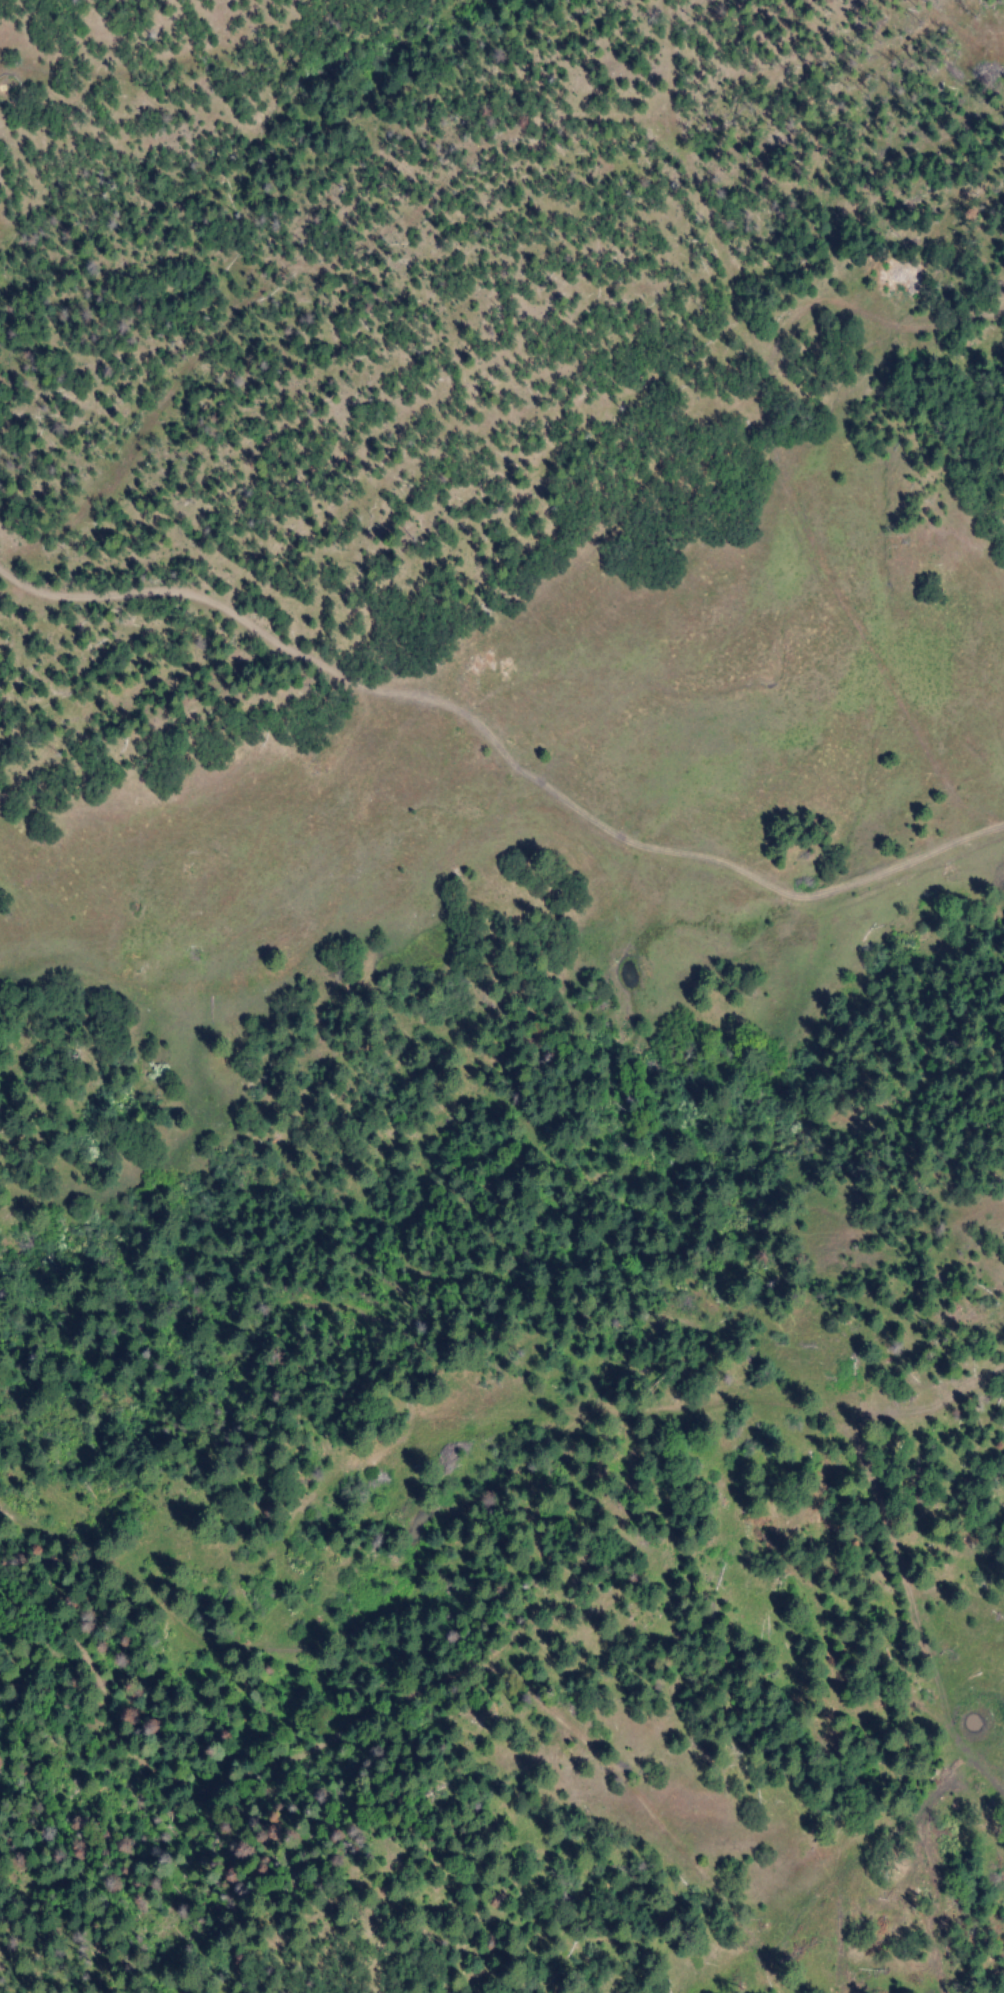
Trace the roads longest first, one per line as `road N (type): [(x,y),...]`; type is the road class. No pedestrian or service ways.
road 1 (residential): [(649,1992),(514,1821),(394,1763),(95,1786),(0,1734)]

